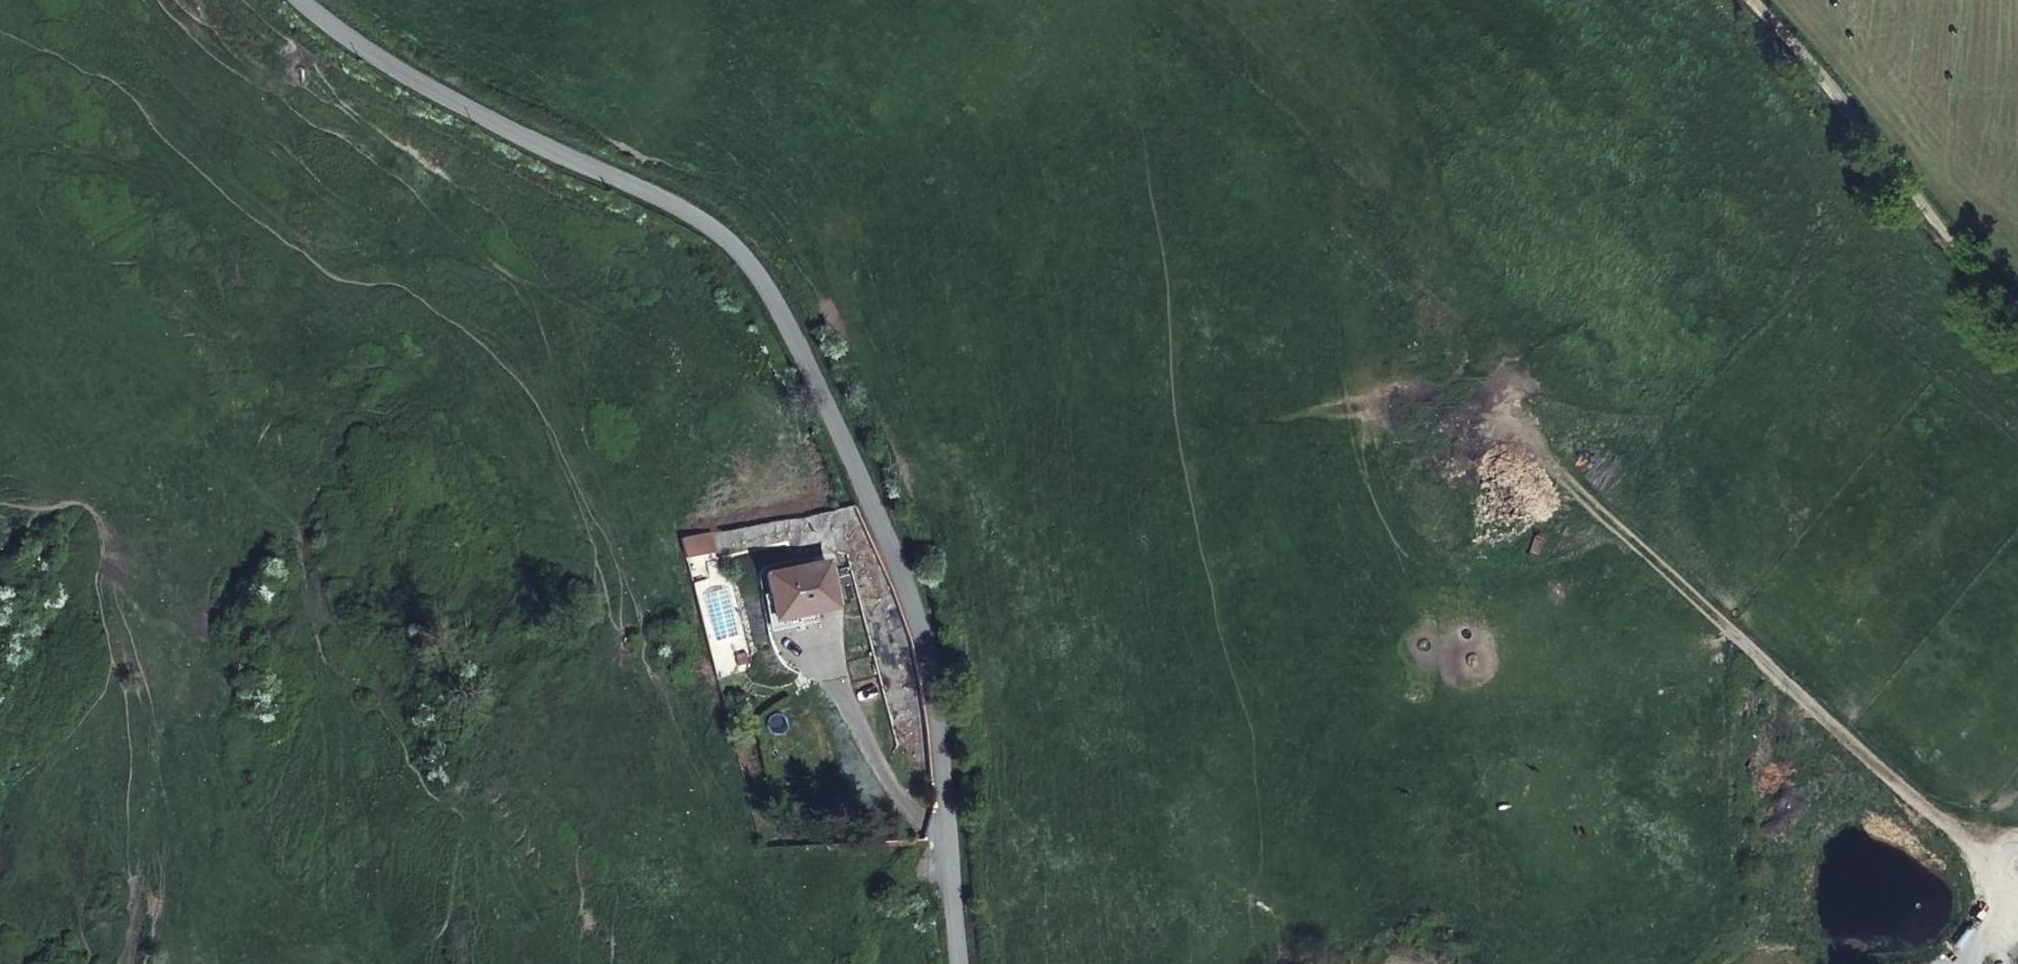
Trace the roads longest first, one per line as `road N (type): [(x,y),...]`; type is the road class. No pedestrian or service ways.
road 1 (unclassified): [(962,963),(924,629),(864,480),(771,291),(720,231),(633,179),(448,100),(305,0)]
road 2 (track): [(2017,842),(1981,837),(1905,798),(1685,584),(1475,406)]
road 3 (track): [(2017,298),(1944,230),(1747,0)]

